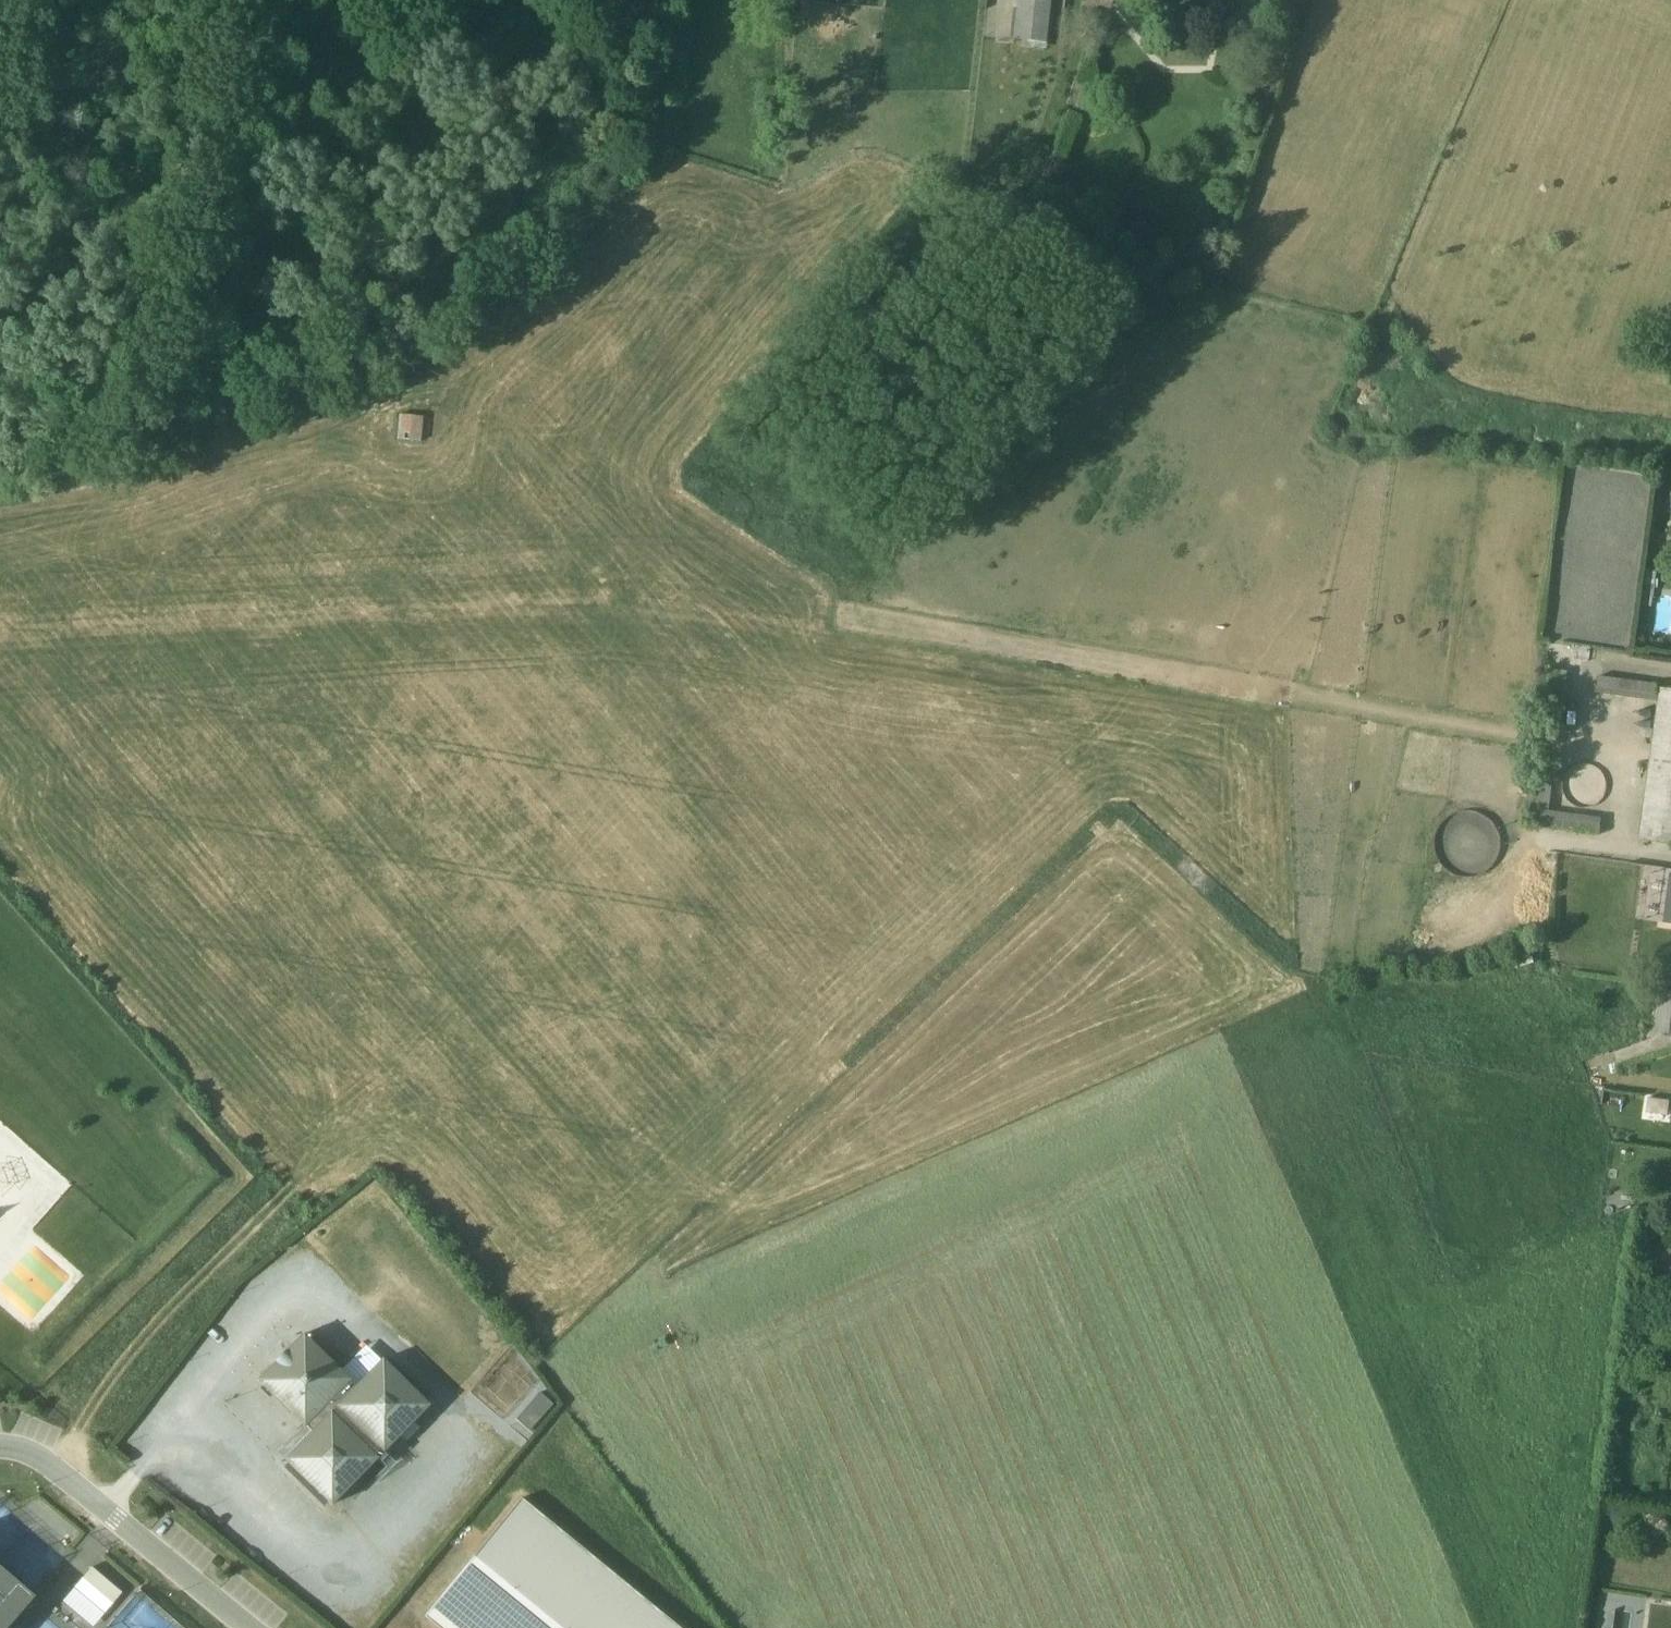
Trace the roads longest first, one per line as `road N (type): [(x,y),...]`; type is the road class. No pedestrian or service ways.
road 1 (track): [(0,624),(644,592),(1546,745)]
road 2 (residential): [(247,1627),(44,1463),(0,1447)]

